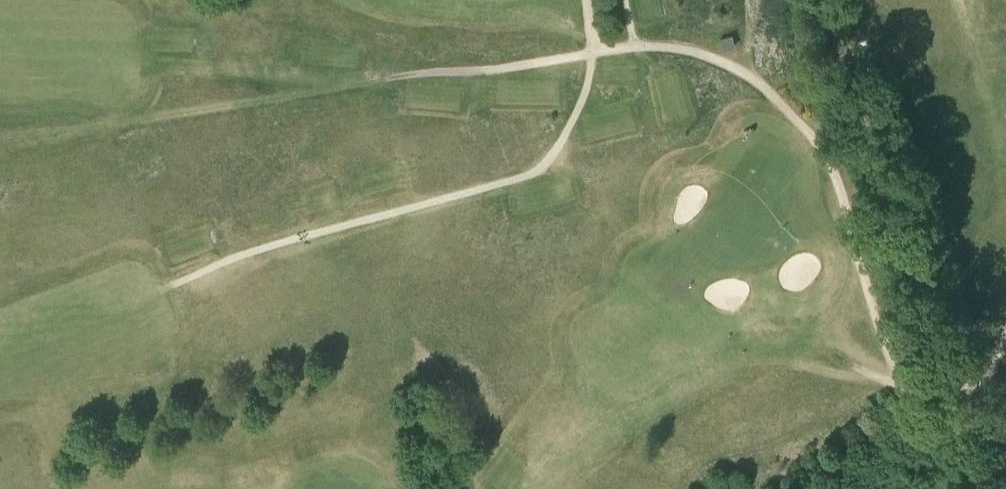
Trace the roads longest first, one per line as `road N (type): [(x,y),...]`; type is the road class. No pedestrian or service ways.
road 1 (track): [(942,488),(827,160),(759,82),(703,53),(626,46),(0,133)]
road 2 (track): [(588,0),(589,79),(563,138),(534,172),(232,257),(166,288)]
road 3 (unclassified): [(985,488),(822,0)]
road 4 (track): [(832,358),(903,384),(976,385),(1005,402)]

